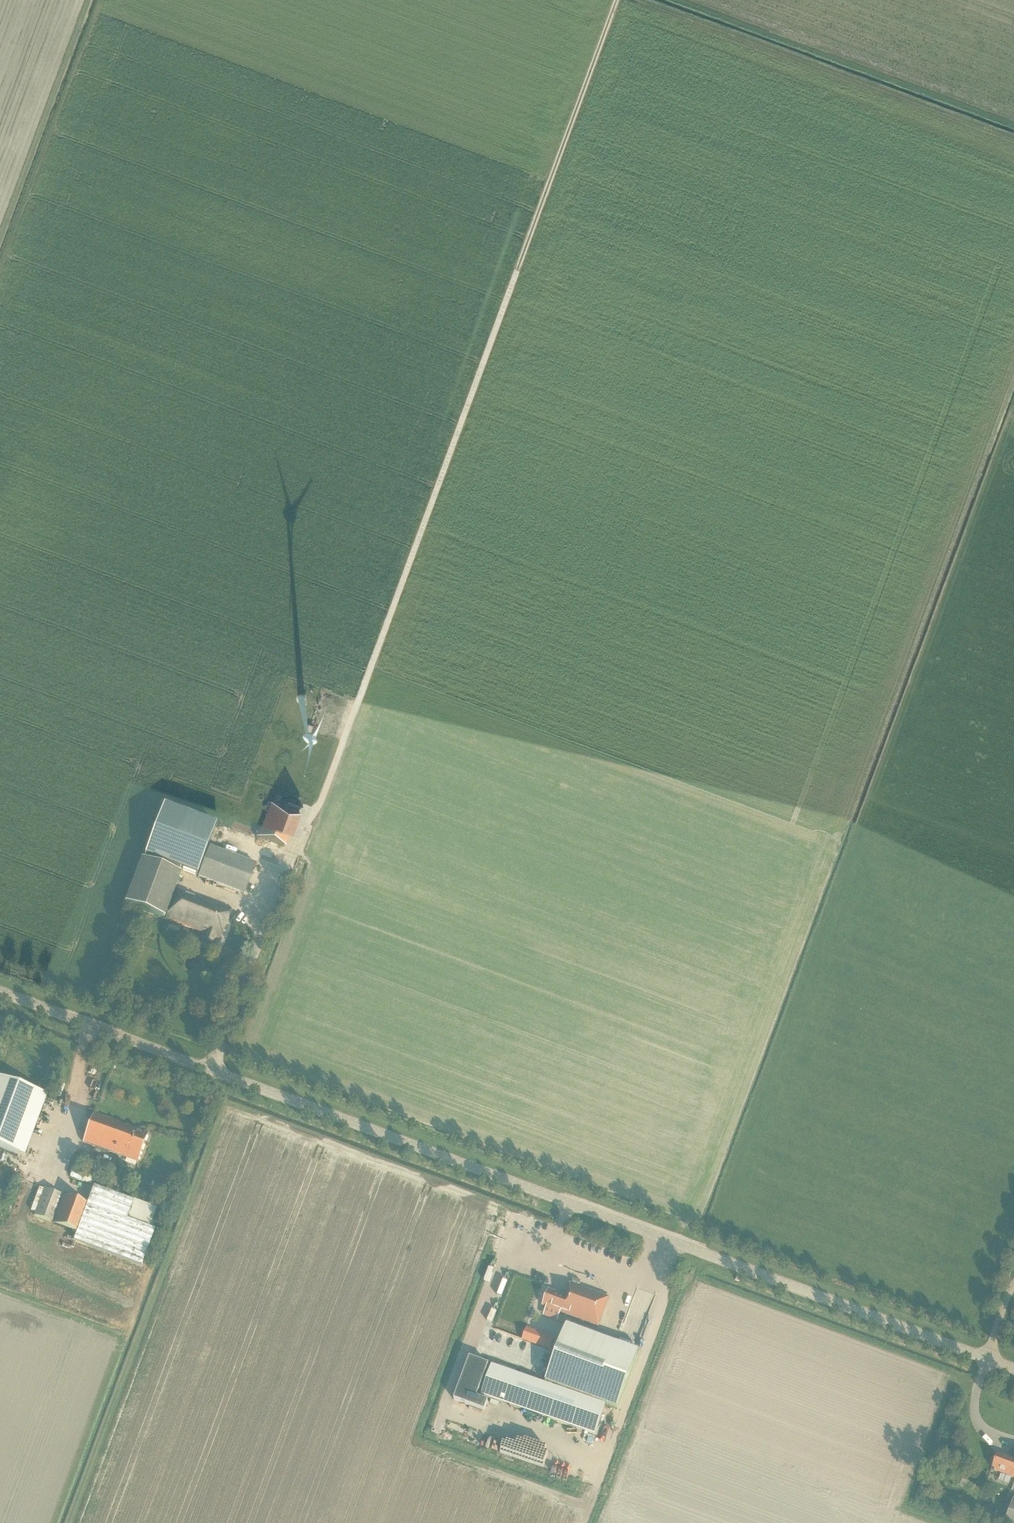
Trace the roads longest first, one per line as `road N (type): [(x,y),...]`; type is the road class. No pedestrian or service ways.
road 1 (tertiary): [(1013,1368),(0,991)]

